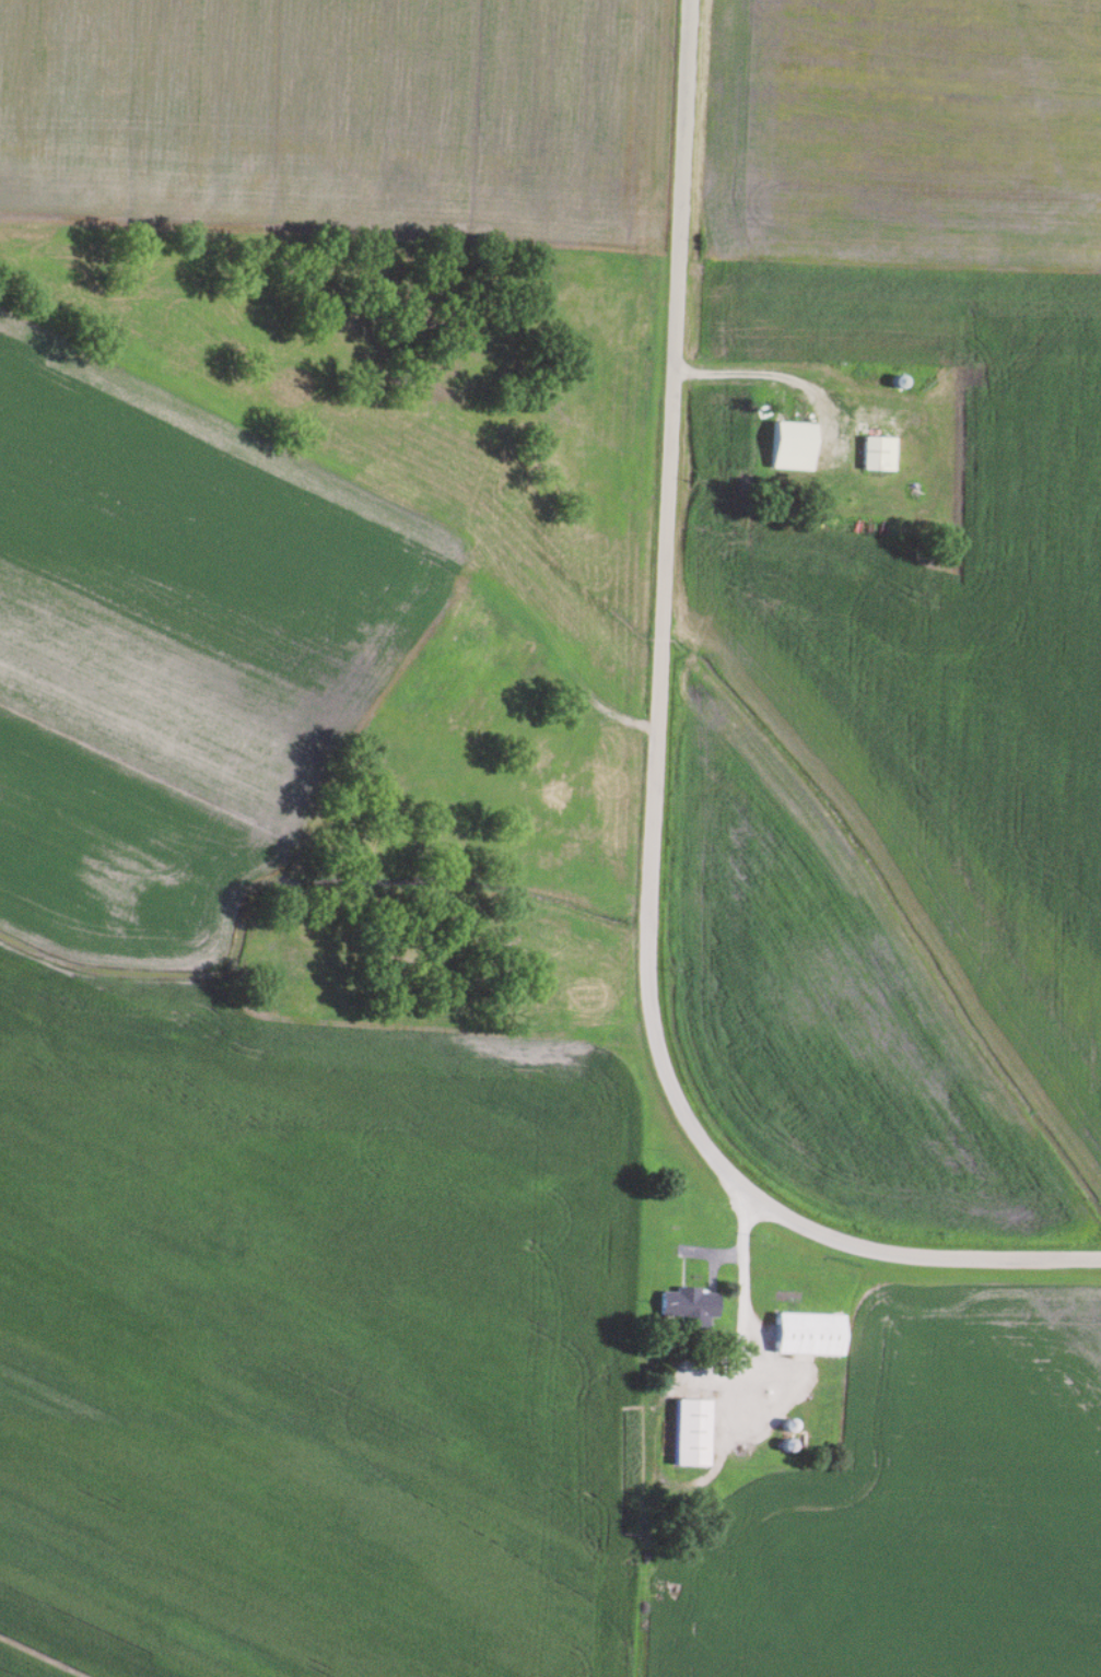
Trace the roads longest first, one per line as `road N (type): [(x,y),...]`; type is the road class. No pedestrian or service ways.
road 1 (tertiary): [(1100,1259),(897,1257),(803,1231),(724,1174),(684,1122),(658,1063),(646,998),(646,910),(686,0)]

